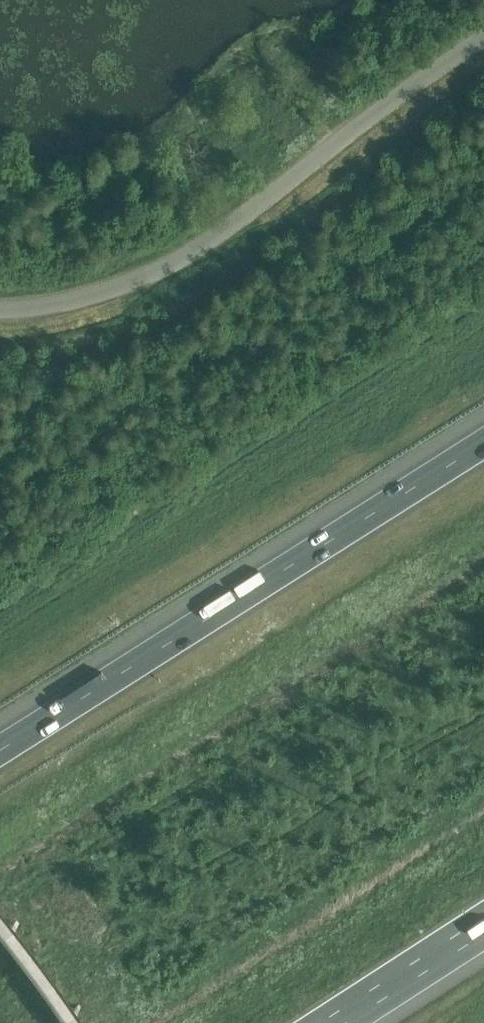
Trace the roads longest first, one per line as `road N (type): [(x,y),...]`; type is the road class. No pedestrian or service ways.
road 1 (motorway): [(483,441),(0,751)]
road 2 (tertiary): [(0,308),(86,296),(196,249),(483,37)]
road 3 (motorway): [(334,1022),(483,926)]

